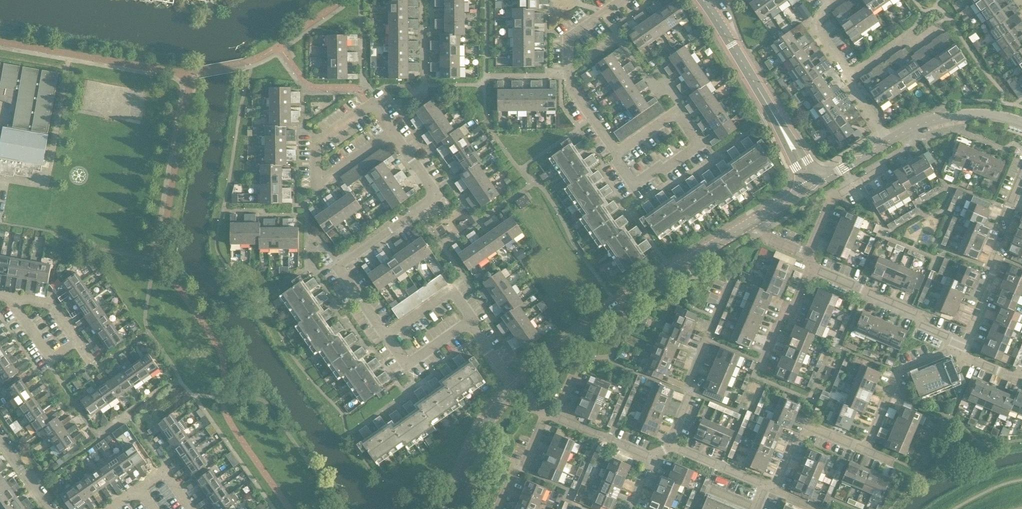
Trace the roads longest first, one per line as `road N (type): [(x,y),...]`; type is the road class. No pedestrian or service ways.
road 1 (residential): [(517,388),(618,305),(758,219)]
road 2 (residential): [(394,133),(439,196),(338,267),(386,335)]
road 3 (residential): [(394,133),(315,186),(315,142),(373,102),(388,124)]
road 4 (residential): [(617,153),(676,112),(699,145),(635,185),(617,161)]
road 5 (tertiary): [(817,184),(702,0)]
road 6 (residential): [(617,153),(571,88),(569,38),(623,0)]
road 7 (residential): [(960,343),(983,306),(1021,176)]
road 8 (residential): [(668,448),(730,287)]
road 9 (residential): [(960,343),(812,267)]
road 10 (residential): [(957,351),(898,372),(865,450)]
road 11 (residential): [(448,508),(479,439),(517,388)]
road 12 (tertiary): [(889,141),(961,115),(1021,123)]
road 13 (residential): [(777,489),(804,424),(865,450)]
road 14 (residential): [(91,361),(50,307),(0,296)]

